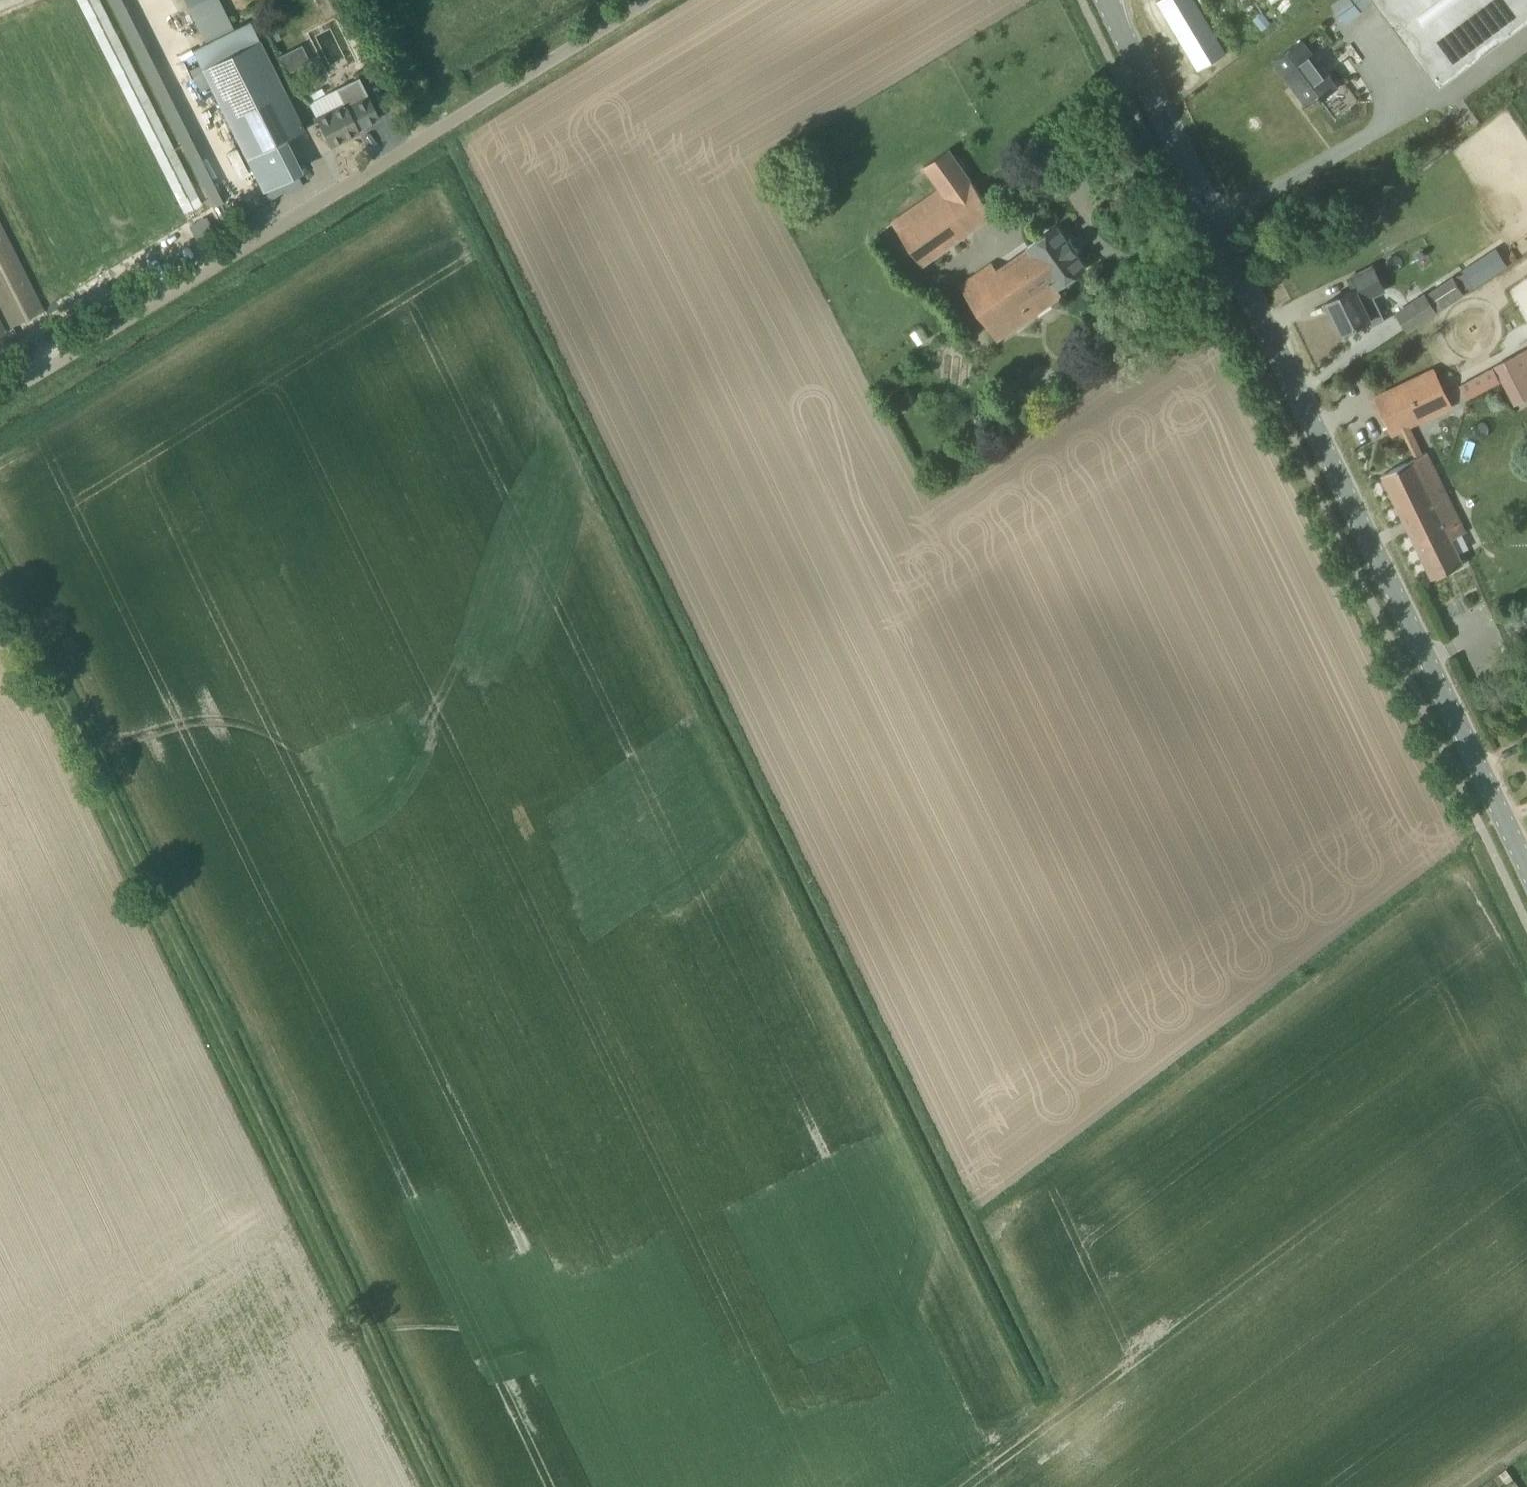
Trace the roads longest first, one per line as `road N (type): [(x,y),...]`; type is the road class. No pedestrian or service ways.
road 1 (track): [(0,581),(439,1486)]
road 2 (tertiary): [(1526,867),(1108,0)]
road 3 (unclassified): [(0,397),(649,0)]

